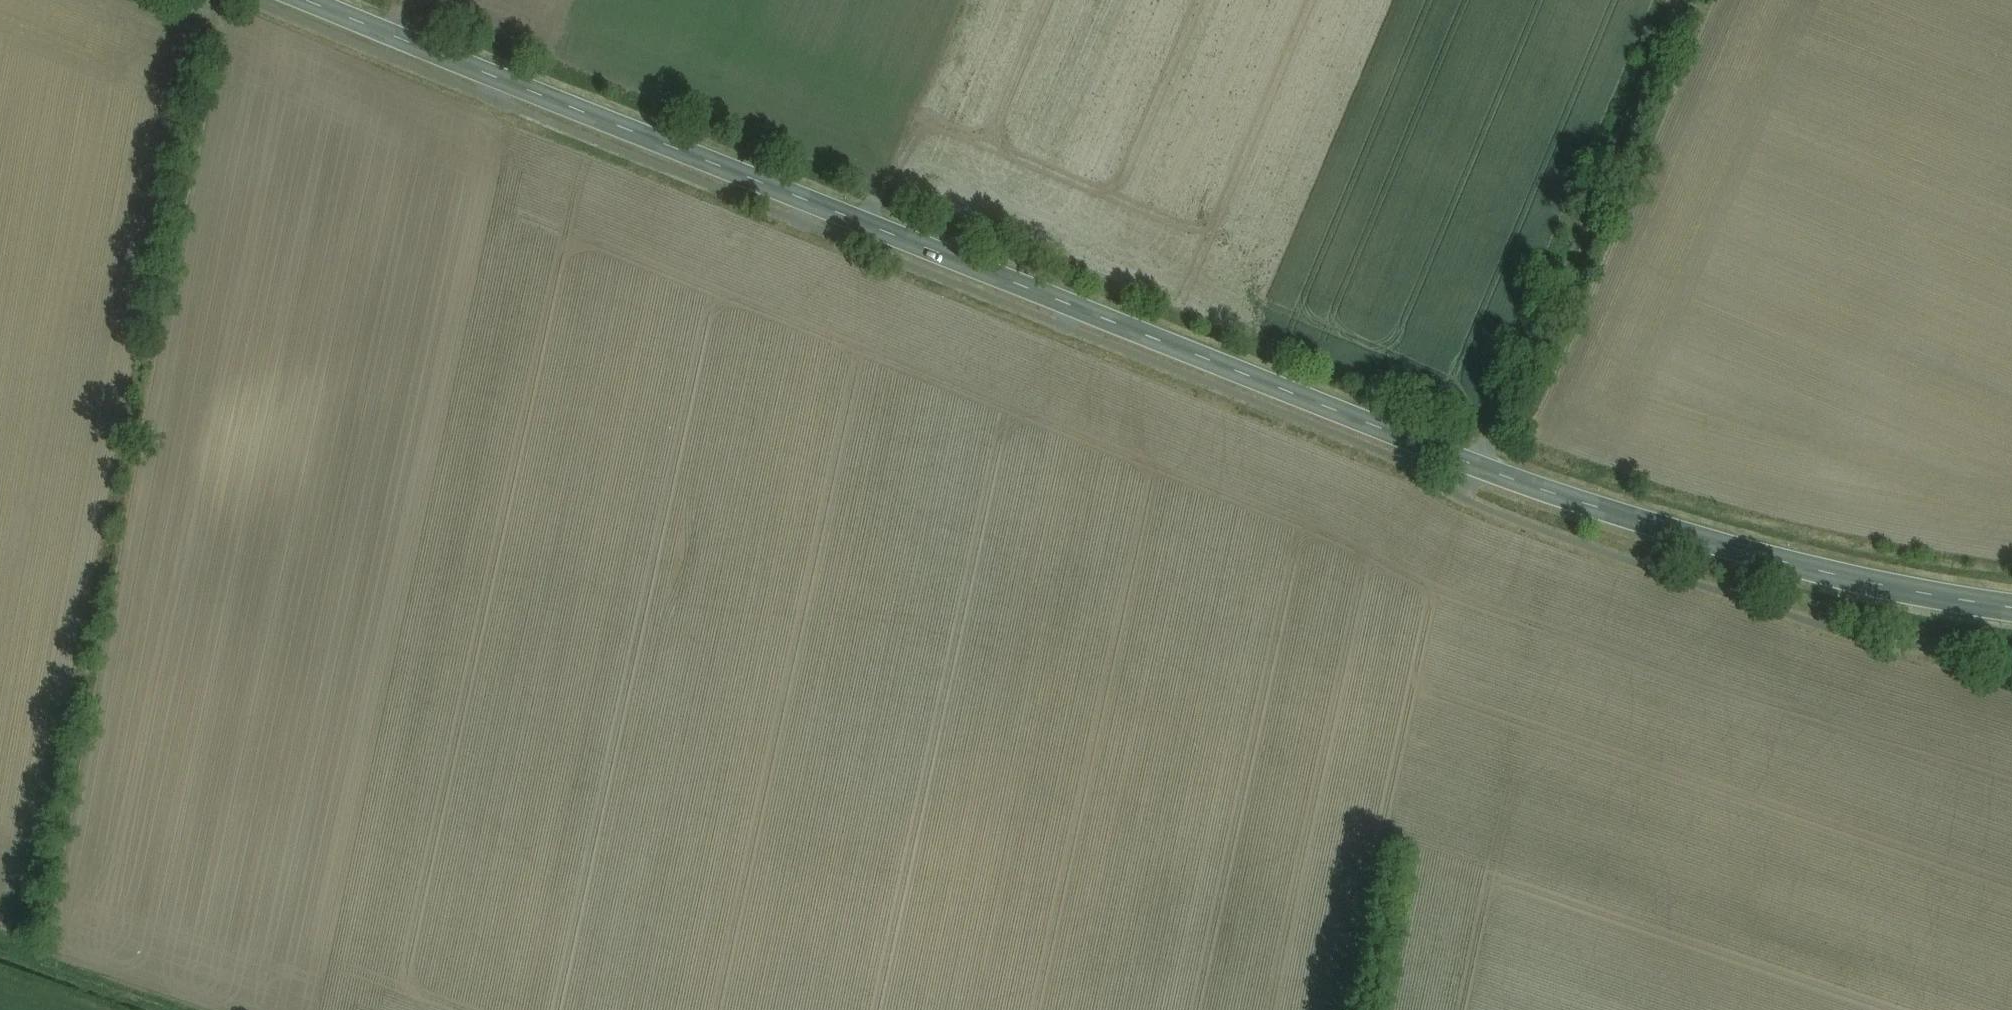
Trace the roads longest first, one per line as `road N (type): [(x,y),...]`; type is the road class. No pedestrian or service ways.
road 1 (secondary): [(2011,610),(1724,550),(1502,479),(314,0)]
road 2 (track): [(1682,0),(1478,470)]

